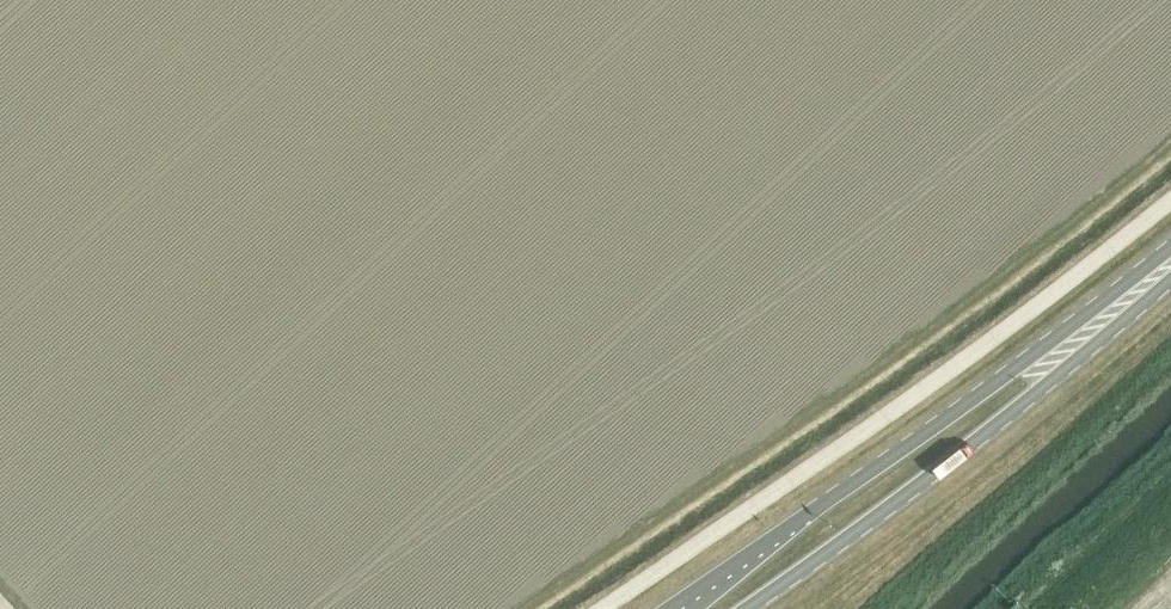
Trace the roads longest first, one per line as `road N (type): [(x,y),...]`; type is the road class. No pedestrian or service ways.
road 1 (secondary): [(1111,314),(1008,372),(675,608)]
road 2 (secondary): [(743,608),(949,459),(1111,314)]

